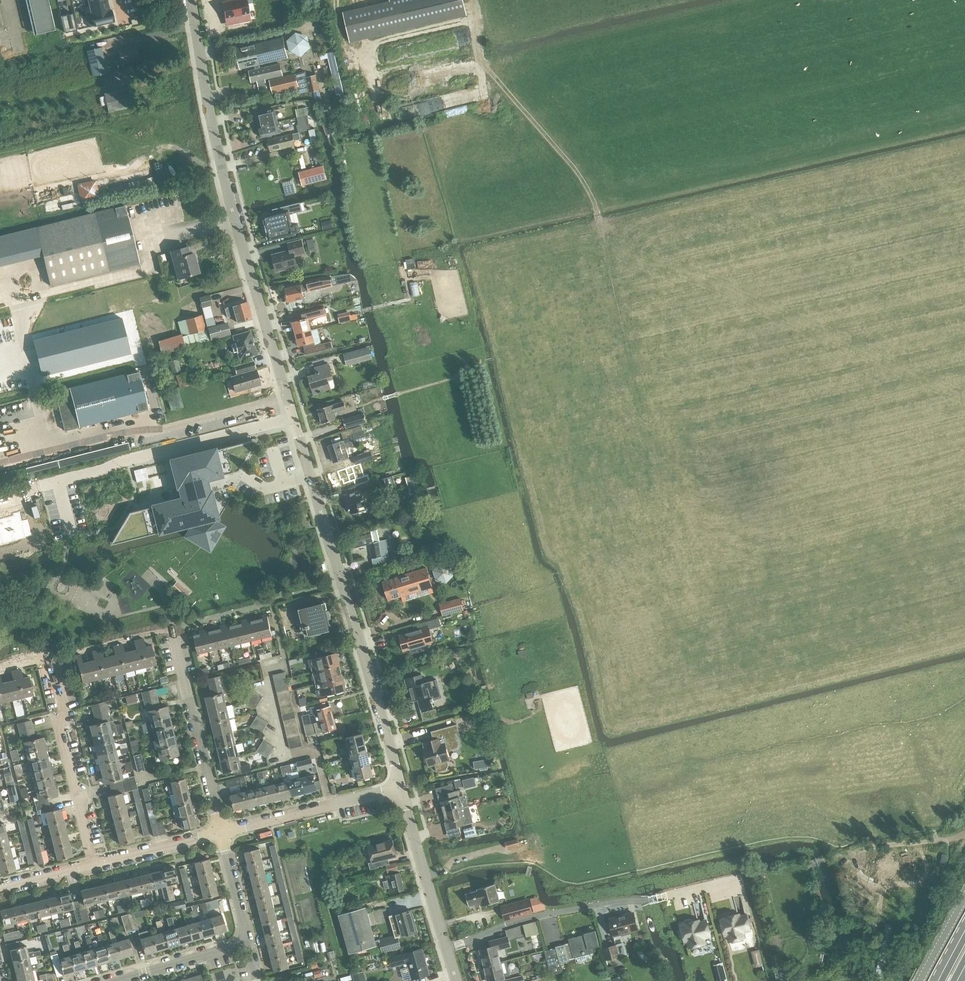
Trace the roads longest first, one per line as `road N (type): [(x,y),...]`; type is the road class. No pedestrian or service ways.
road 1 (tertiary): [(290,419),(217,148),(188,0)]
road 2 (tertiary): [(400,789),(290,419)]
road 3 (residential): [(290,419),(38,488),(0,505)]
road 4 (track): [(598,219),(578,170),(479,61),(475,0)]
road 5 (residential): [(222,833),(173,628)]
road 6 (residential): [(93,864),(50,659)]
road 7 (residential): [(466,942),(516,922),(639,901)]
road 8 (residential): [(265,671),(284,755),(315,748),(330,805)]
road 9 (tertiary): [(446,948),(400,789)]
road 10 (residential): [(93,864),(222,833)]
road 11 (residential): [(250,950),(222,833)]

